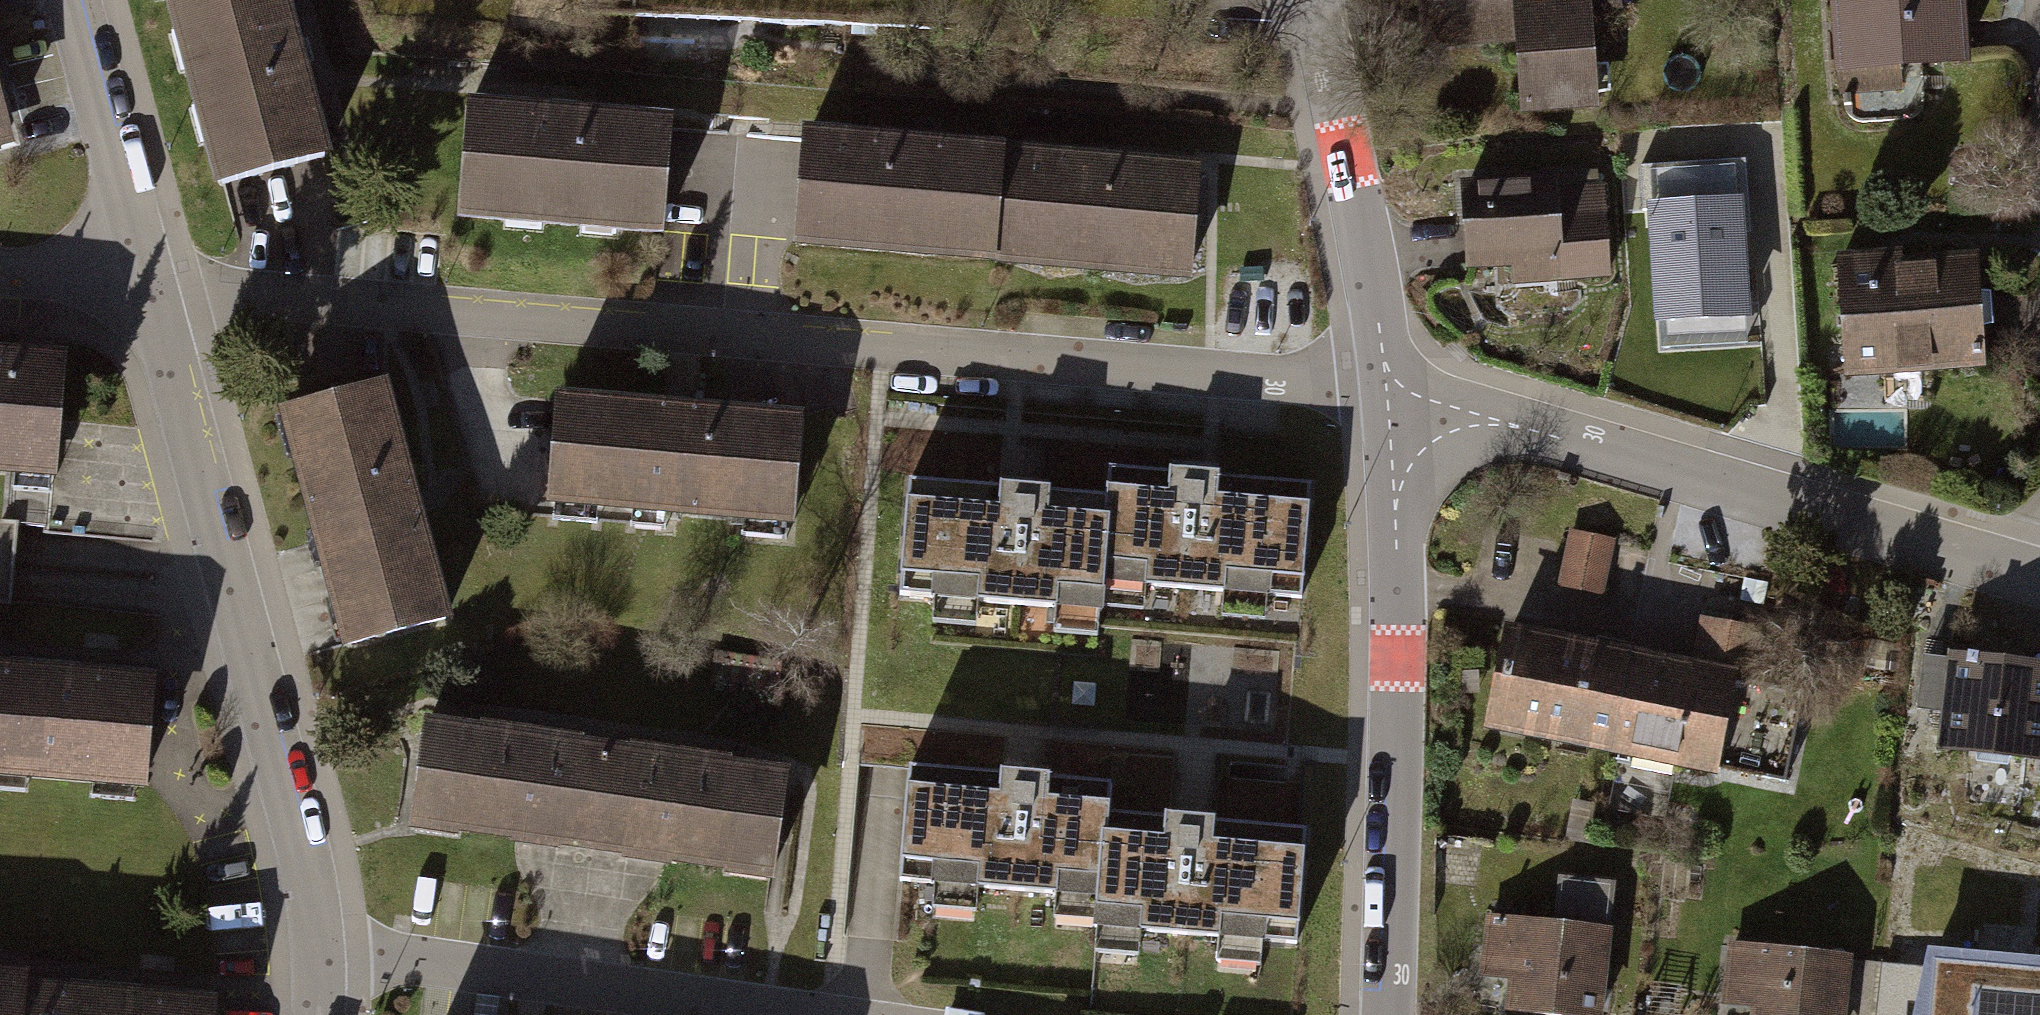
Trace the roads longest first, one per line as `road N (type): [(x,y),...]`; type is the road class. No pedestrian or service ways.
road 1 (residential): [(1387,392),(148,283)]
road 2 (residential): [(148,283),(288,784),(327,957)]
road 3 (residential): [(2039,572),(1387,392)]
road 4 (residential): [(1387,392),(1398,656),(1387,1014)]
road 5 (residential): [(327,957),(748,1014)]
road 6 (residential): [(1316,0),(1387,392)]
road 7 (residential): [(72,0),(148,283)]
road 8 (residential): [(148,283),(0,271)]

